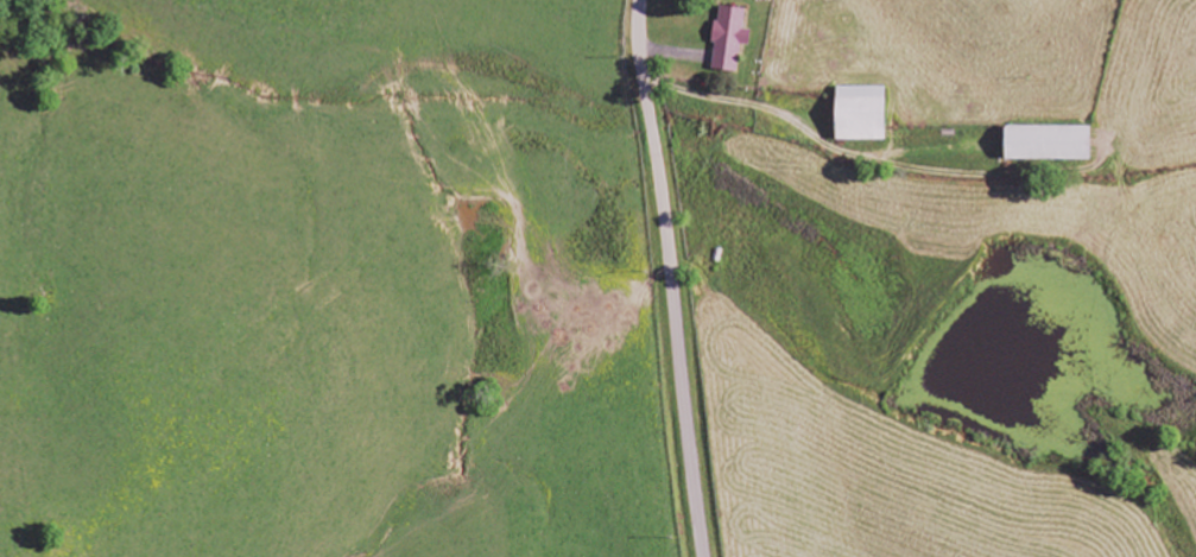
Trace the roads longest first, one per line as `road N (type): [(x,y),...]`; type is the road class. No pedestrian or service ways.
road 1 (residential): [(704,556),(644,71),(642,0)]

